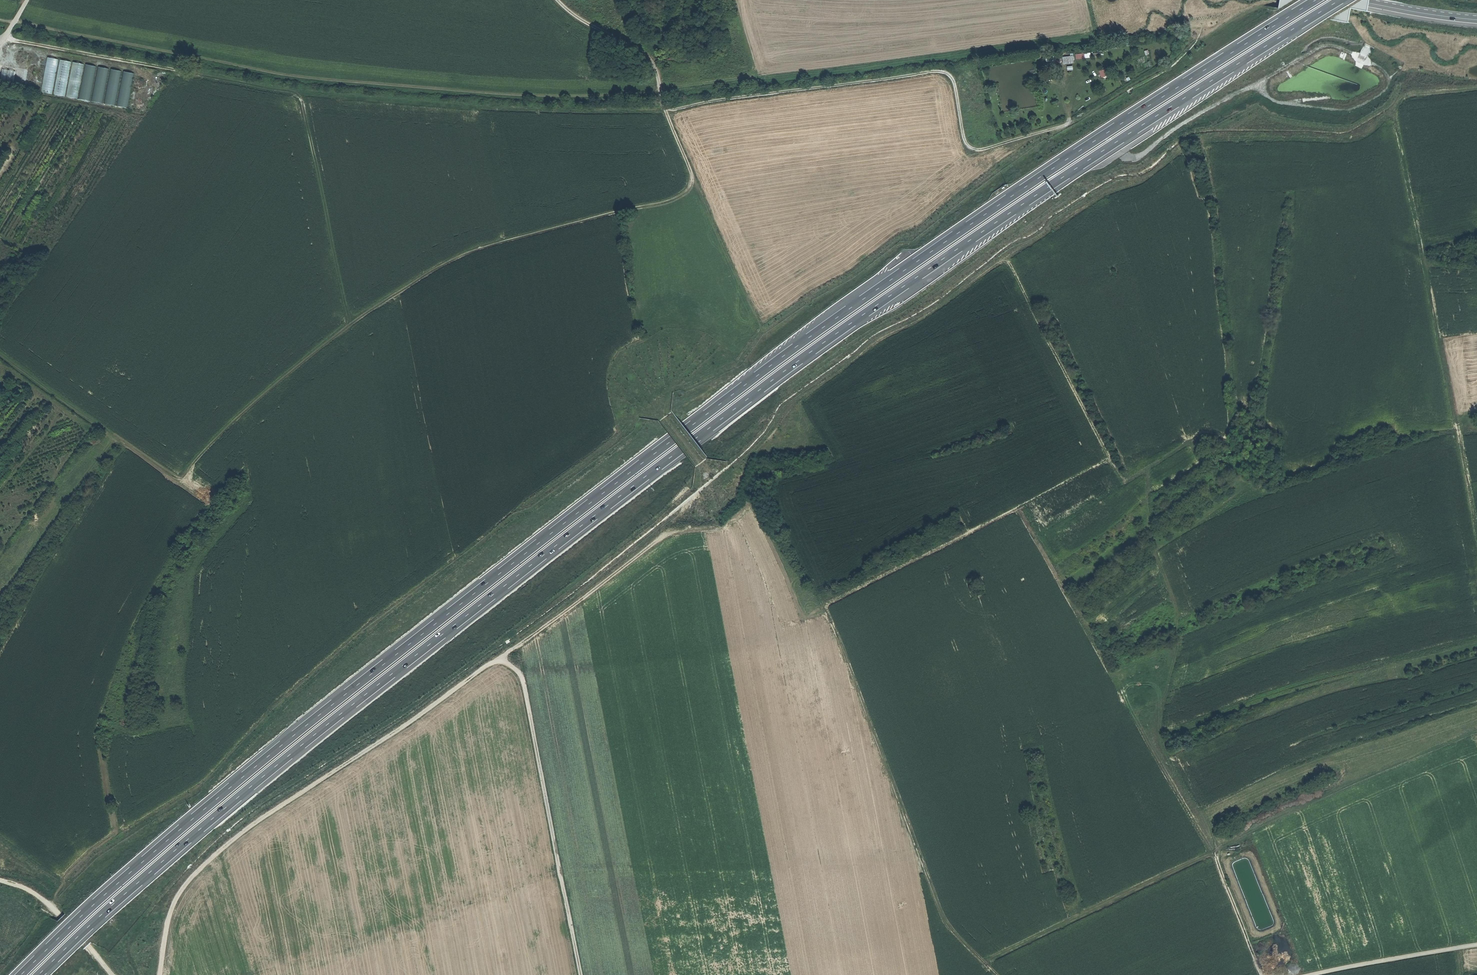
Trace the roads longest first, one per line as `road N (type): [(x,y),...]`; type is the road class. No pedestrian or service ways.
road 1 (motorway): [(38,974),(286,756),(764,384),(975,235),(1340,0)]
road 2 (motorway): [(1315,0),(767,366),(249,770),(19,974)]
road 3 (track): [(557,0),(654,68),(693,178),(685,194),(453,260),(348,325),(178,477),(0,356)]
road 4 (track): [(1170,780),(1160,720),(1177,622),(1151,539),(1151,465),(1123,483),(1011,266),(997,264),(800,401)]
road 5 (track): [(714,486),(682,527),(503,662),(481,669),(225,847),(187,881),(171,912),(161,974)]
road 6 (track): [(996,974),(942,915),(825,605),(1110,459)]
road 7 (track): [(0,20),(294,77),(509,96),(661,92)]
road 8 (track): [(348,325),(299,95),(4,39)]
road 9 (track): [(1476,532),(1394,111),(1409,95),(1476,88)]
road 10 (track): [(1063,101),(1066,126),(973,151),(952,83),(941,72),(665,107)]
road 11 (track): [(1018,507),(1214,852)]
road 12 (track): [(495,512),(534,500),(620,434),(604,398),(660,361),(729,353),(766,331)]
road 13 (track): [(580,974),(522,676),(503,662)]
road 14 (track): [(640,374),(714,486),(785,402),(854,364)]
road 15 (track): [(1214,852),(985,963)]
road 16 (track): [(0,595),(116,438)]
road 17 (track): [(693,178),(766,331)]
road 18 (track): [(1316,974),(1476,946)]
road 19 (track): [(113,974),(62,914),(0,881)]
road 20 (track): [(1262,974),(1214,852)]
road 21 (tertiary): [(1357,0),(1476,19)]

